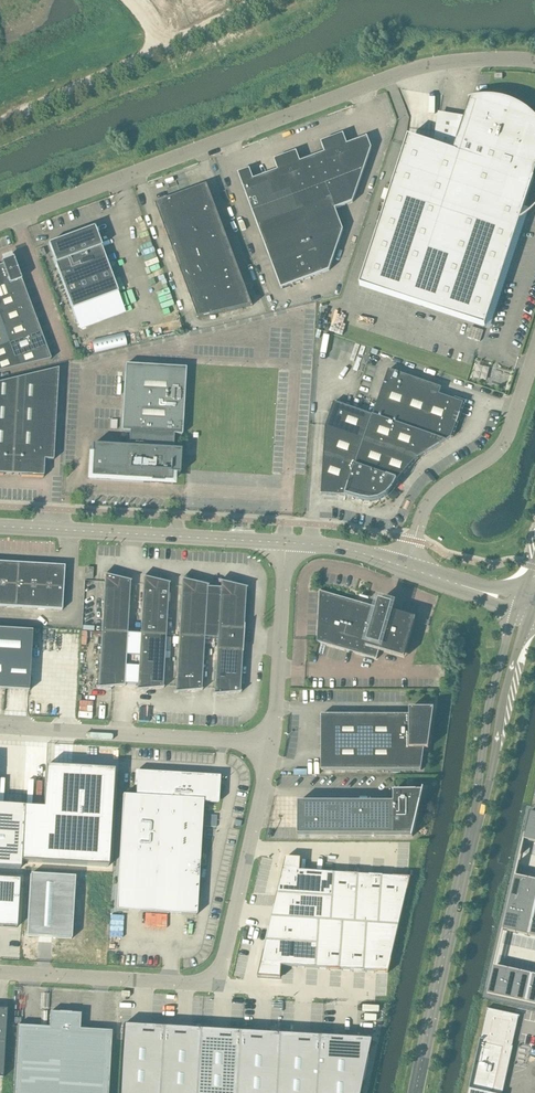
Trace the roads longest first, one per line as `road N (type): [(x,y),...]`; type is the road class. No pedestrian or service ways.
road 1 (unclassified): [(534,63),(416,69),(0,223)]
road 2 (unclassified): [(270,745),(214,984),(0,974)]
road 3 (tertiary): [(480,801),(416,1092)]
road 4 (tertiary): [(0,528),(283,542)]
road 5 (unclassified): [(270,745),(0,730)]
road 6 (unclassified): [(404,567),(429,497),(504,442),(534,351)]
road 7 (unclassified): [(283,542),(270,745)]
road 8 (tertiary): [(517,611),(491,704),(480,801)]
road 9 (tertiary): [(480,801),(534,615)]
road 10 (tertiary): [(283,542),(404,567)]

